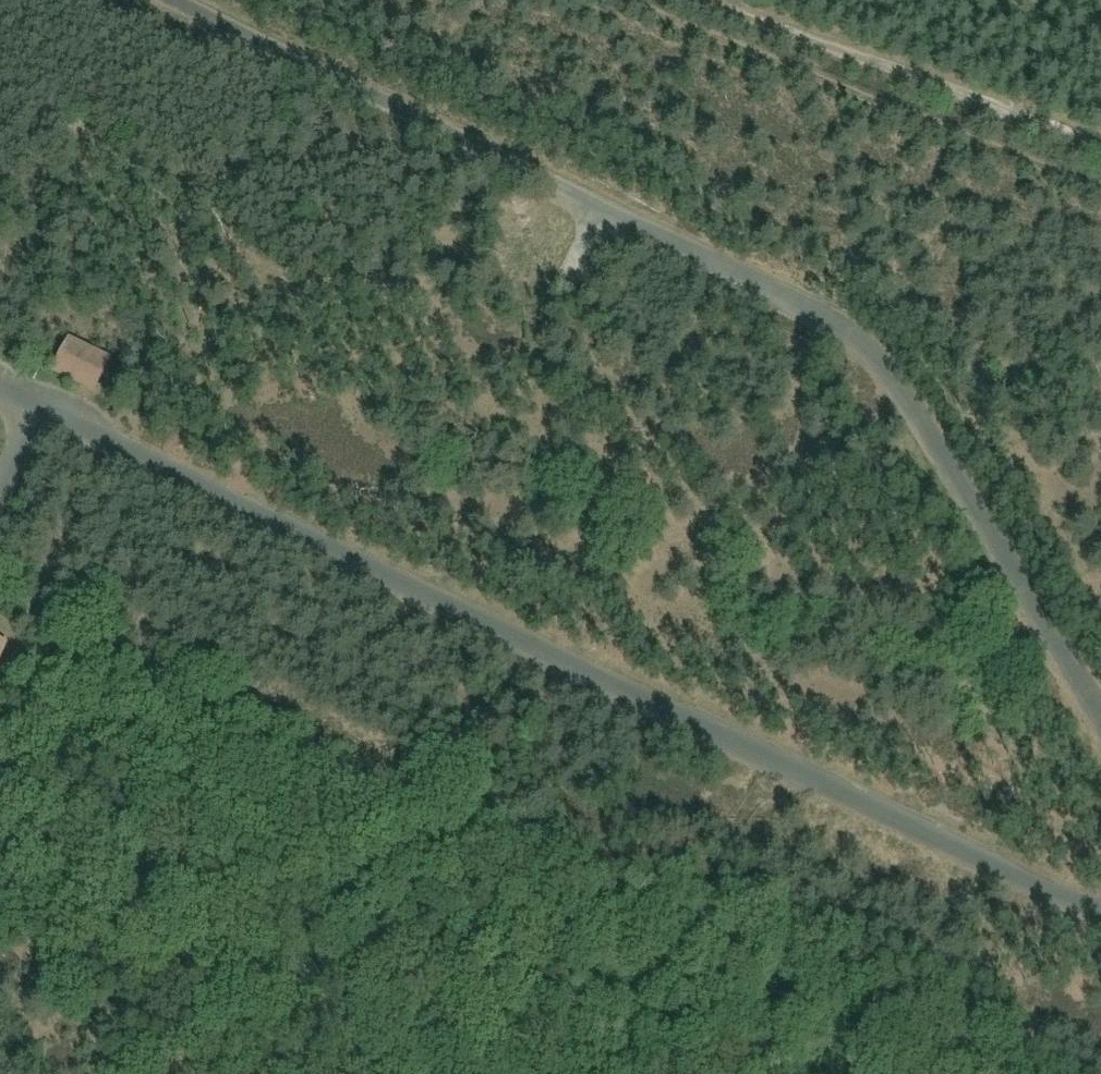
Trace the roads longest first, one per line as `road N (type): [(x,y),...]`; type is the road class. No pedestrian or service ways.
road 1 (track): [(1100,147),(713,0)]

